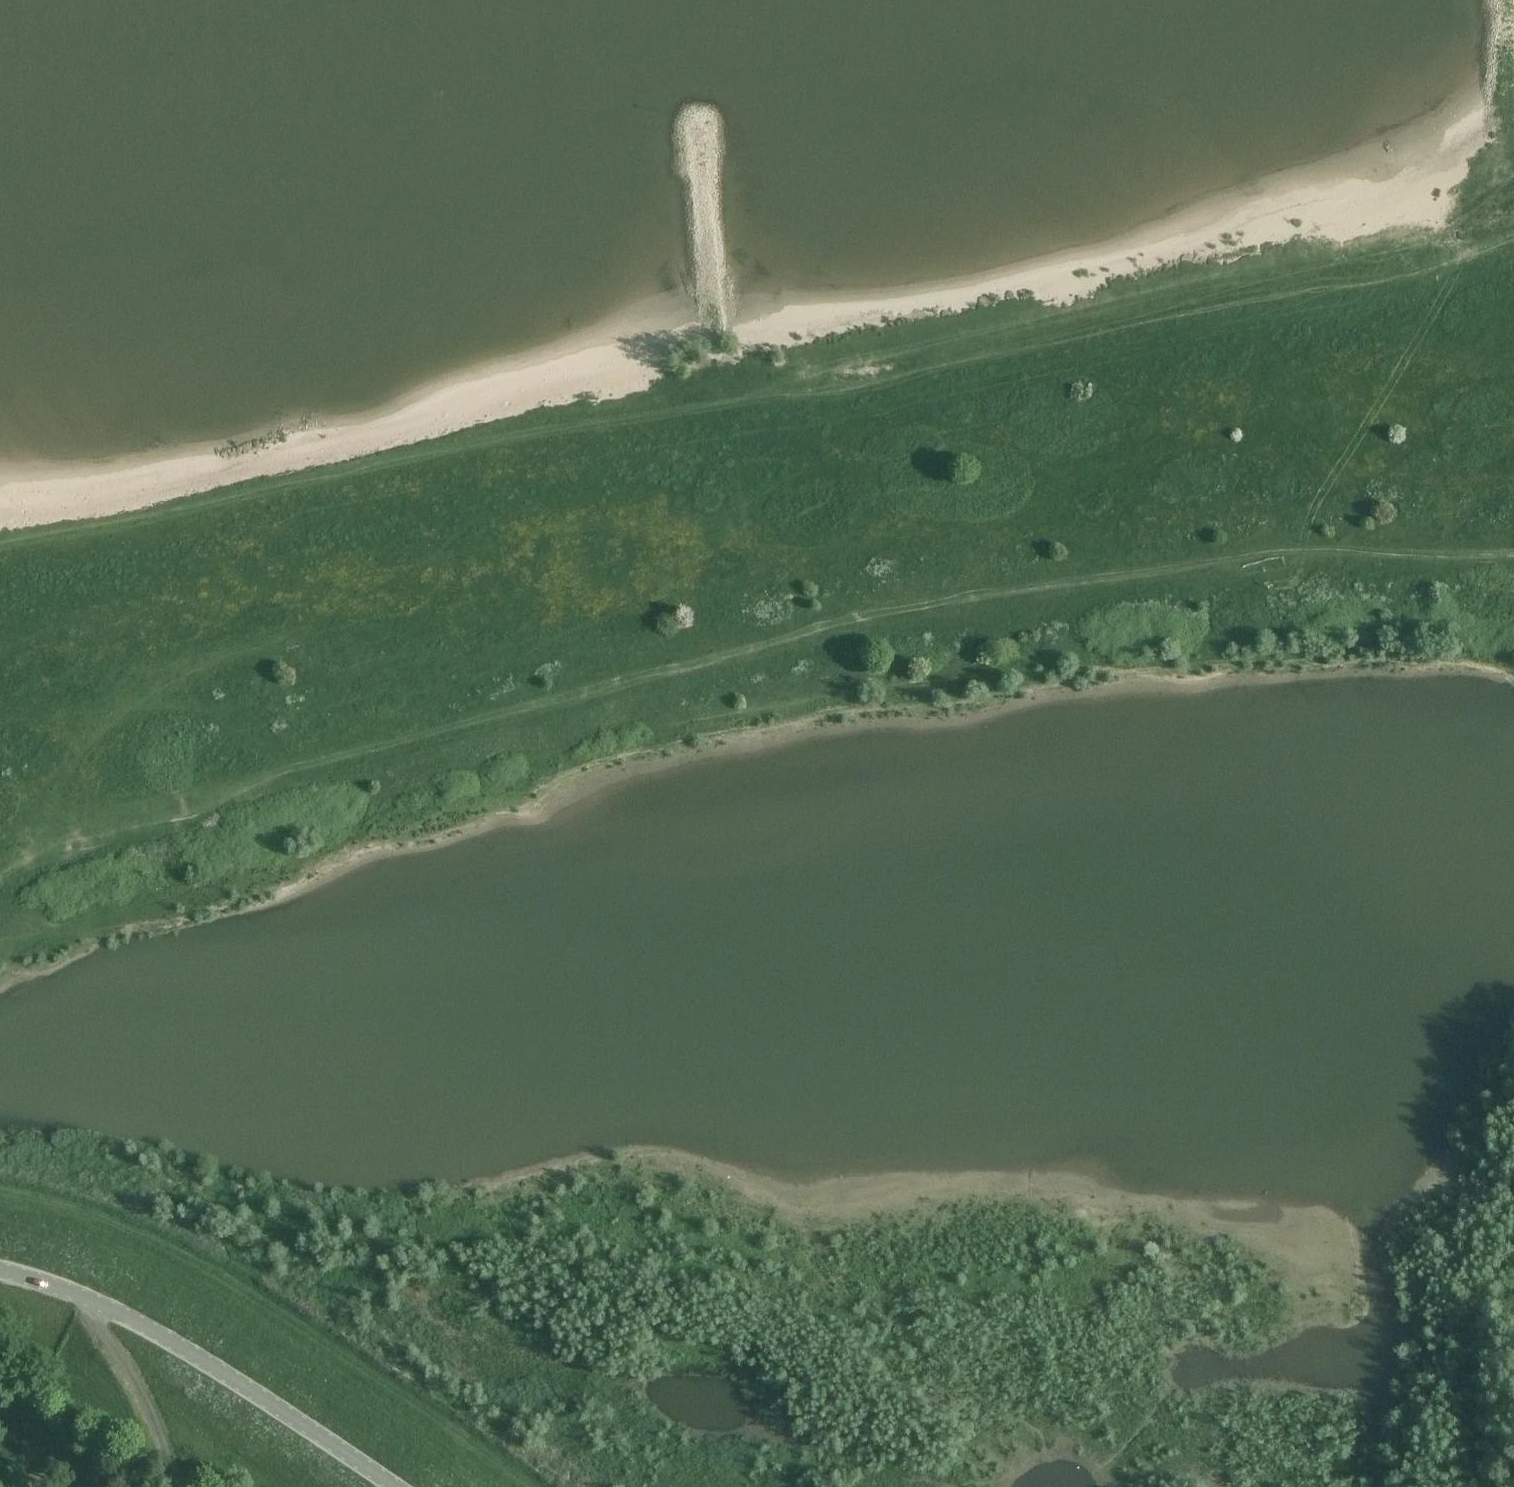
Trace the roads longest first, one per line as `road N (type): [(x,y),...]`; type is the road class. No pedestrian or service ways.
road 1 (tertiary): [(389,1486),(135,1320),(0,1270)]

